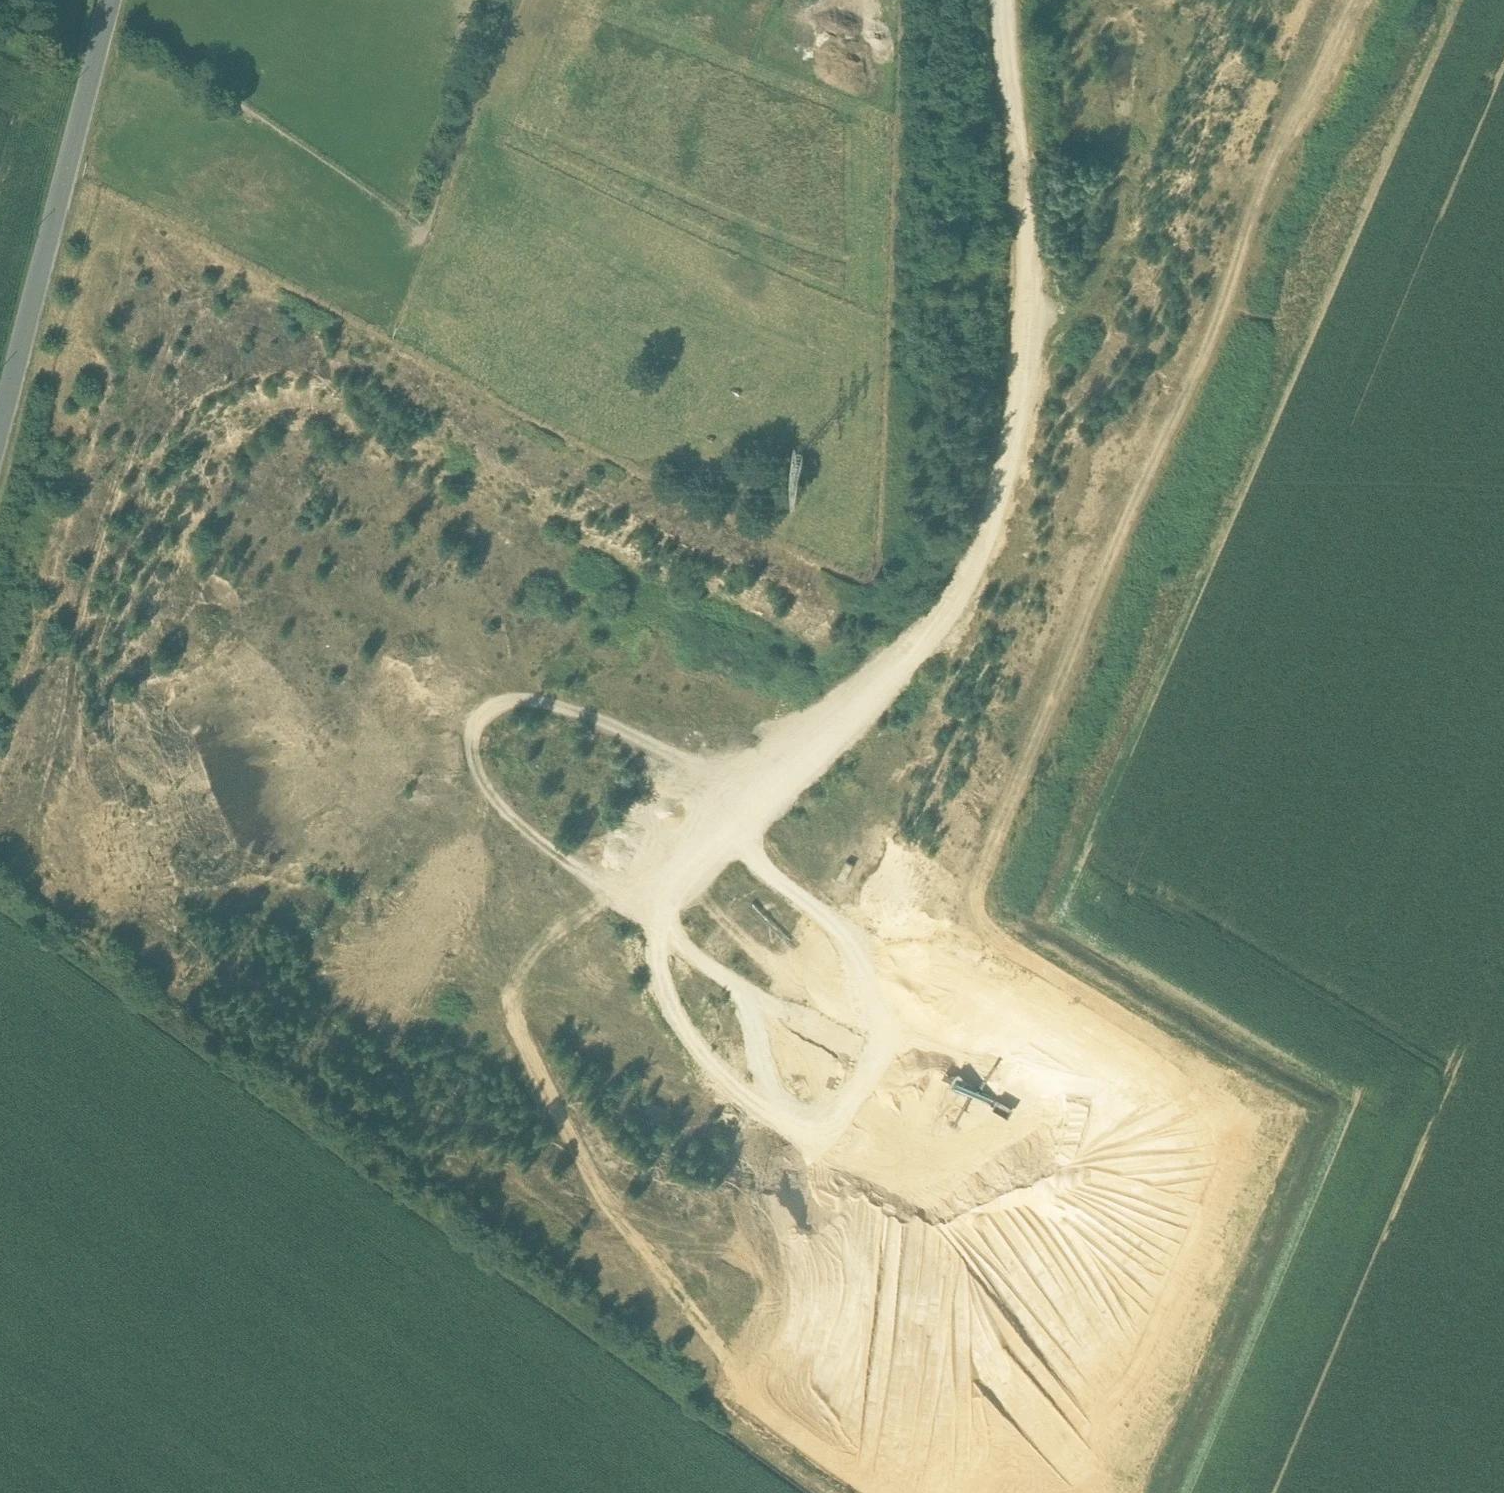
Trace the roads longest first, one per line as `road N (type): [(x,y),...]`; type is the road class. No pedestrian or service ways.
road 1 (track): [(1003,0),(1028,248),(1028,333),(999,509),(955,602),(874,694),(674,894),(650,906),(625,895),(618,862),(708,825)]
road 2 (track): [(844,725),(788,763),(750,777),(678,762),(538,707),(489,717),(466,749),(475,787),(538,851),(562,862),(618,862),(665,802),(658,767)]
road 3 (unclassified): [(0,445),(114,0)]

